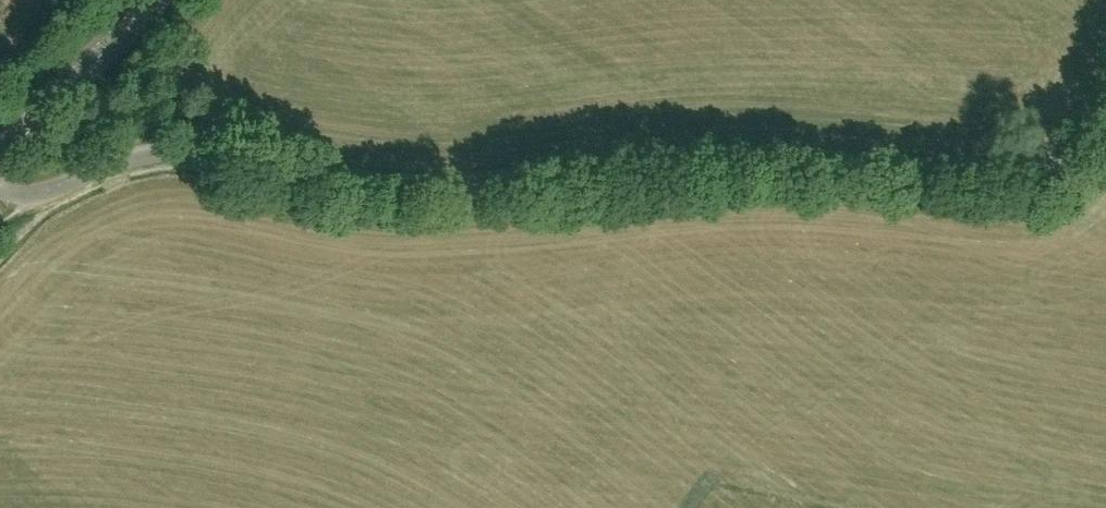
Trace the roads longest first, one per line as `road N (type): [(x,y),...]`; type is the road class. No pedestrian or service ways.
road 1 (unclassified): [(0,191),(36,198),(119,158),(170,152),(337,187),(460,196),(639,166),(1014,174),(1071,148),(1105,95)]
road 2 (tertiary): [(0,146),(156,0)]

